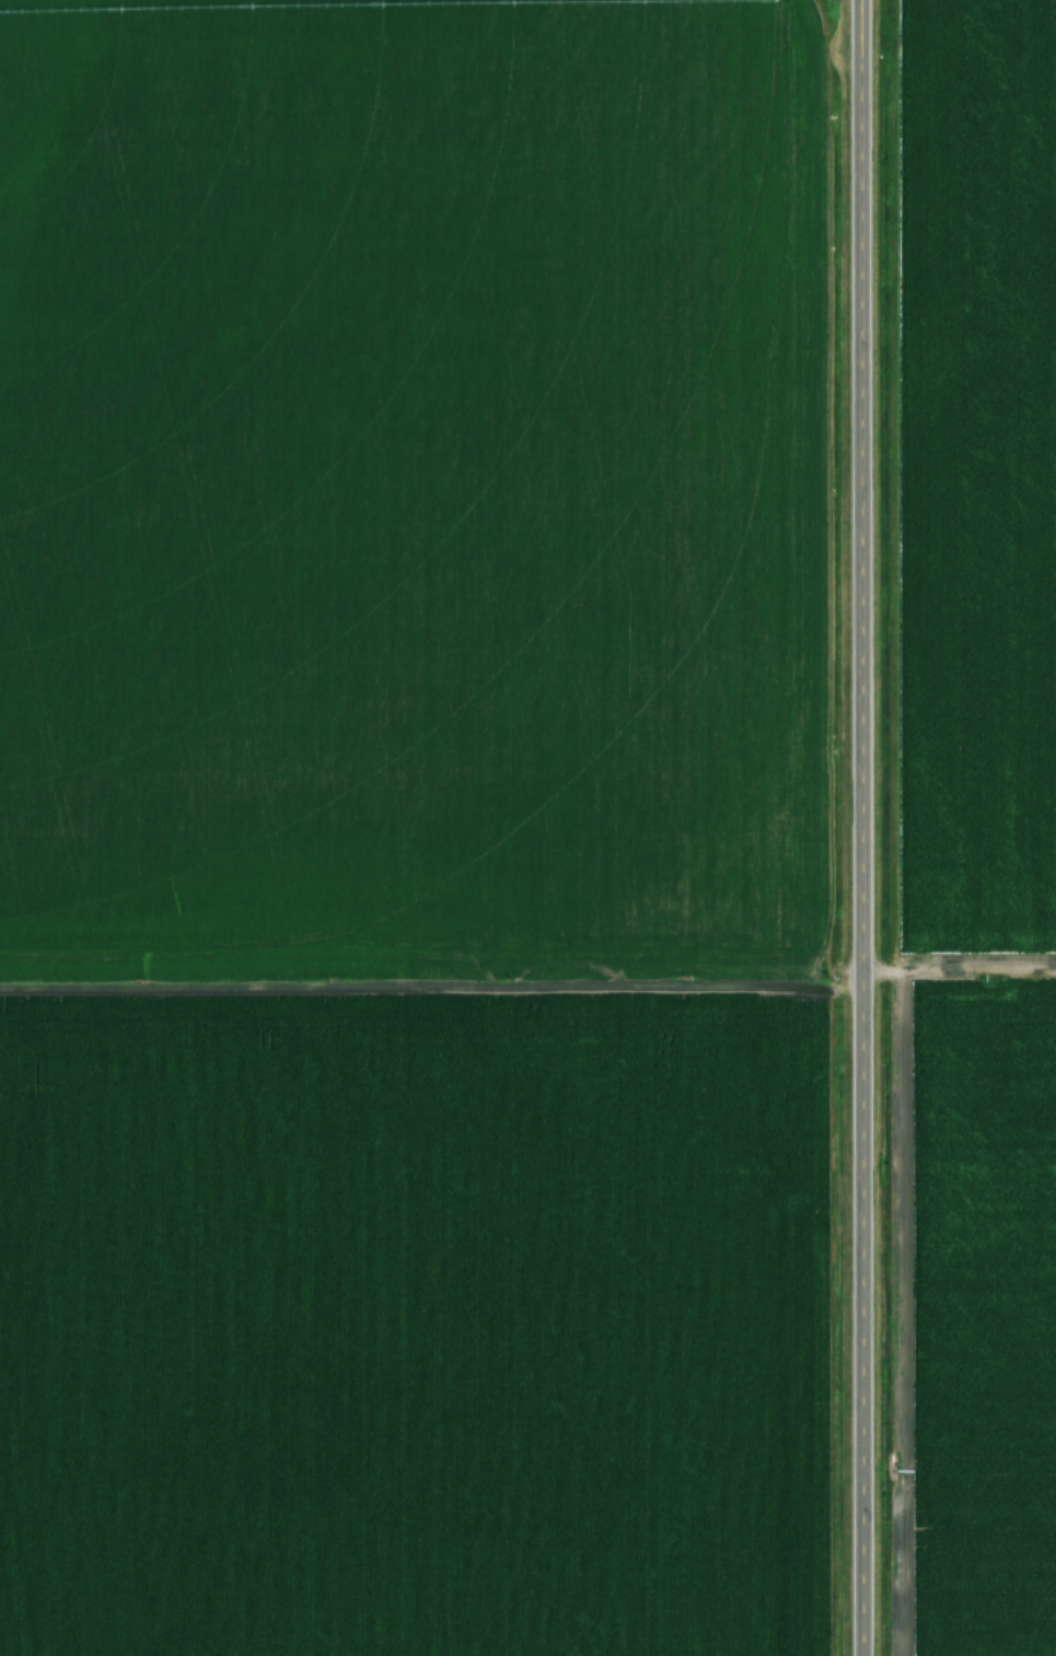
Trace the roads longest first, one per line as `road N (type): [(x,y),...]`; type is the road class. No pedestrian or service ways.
road 1 (tertiary): [(865,1655),(862,0)]

